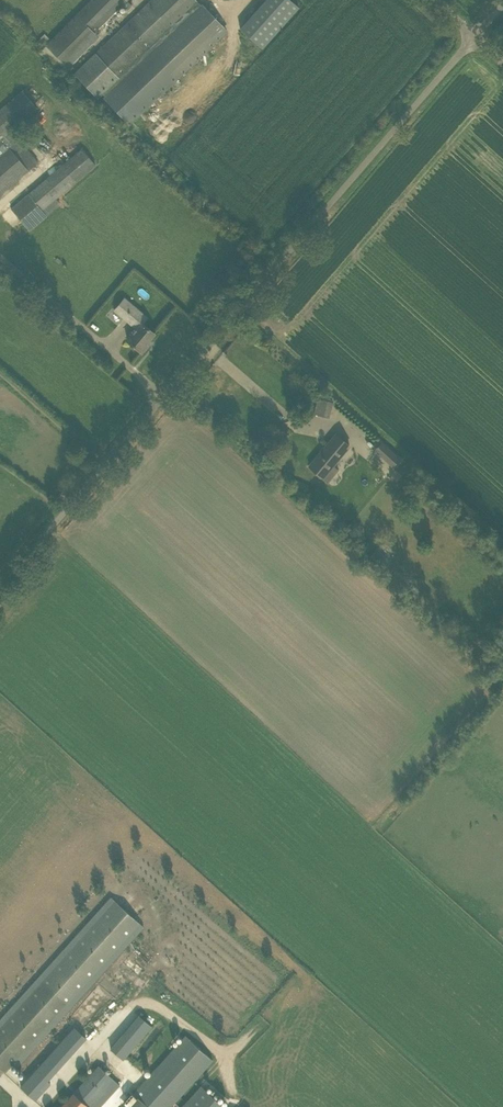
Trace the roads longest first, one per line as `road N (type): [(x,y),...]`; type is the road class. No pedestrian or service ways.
road 1 (unclassified): [(0,586),(477,35)]

